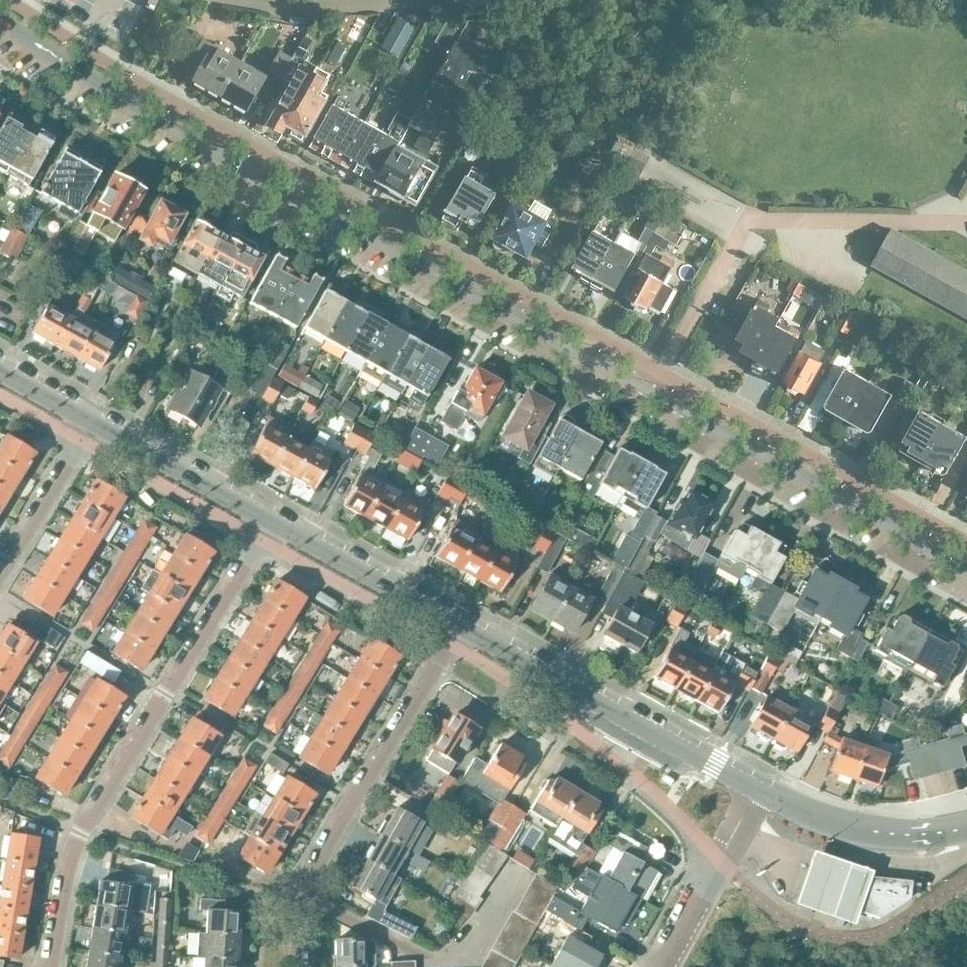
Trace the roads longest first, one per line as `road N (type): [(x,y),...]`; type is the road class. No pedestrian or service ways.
road 1 (primary): [(966,568),(0,19)]
road 2 (residential): [(54,966),(83,833),(276,524)]
road 3 (residential): [(301,966),(299,937),(319,852),(464,625)]
road 4 (primary): [(464,625),(759,791)]
road 5 (primary): [(759,791),(843,826),(903,836),(966,829)]
road 6 (primary): [(276,524),(464,625)]
road 7 (primary): [(96,423),(276,524)]
road 8 (tertiary): [(663,966),(759,791)]
road 9 (residential): [(0,584),(96,423)]
road 10 (residential): [(419,0),(306,8),(246,0)]

